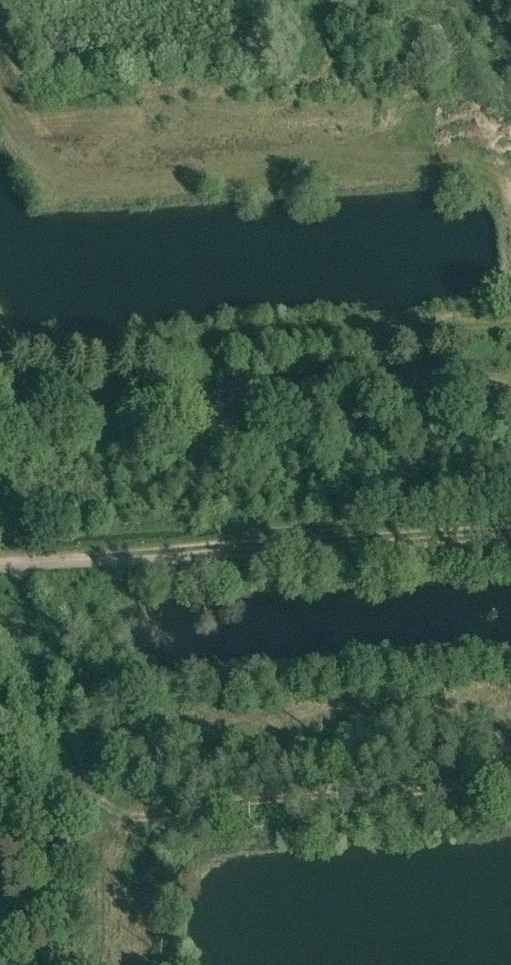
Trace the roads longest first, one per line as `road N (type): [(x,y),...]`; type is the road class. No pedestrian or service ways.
road 1 (track): [(510,218),(499,171),(480,168),(121,183),(61,178),(0,96)]
road 2 (track): [(0,555),(510,528)]

